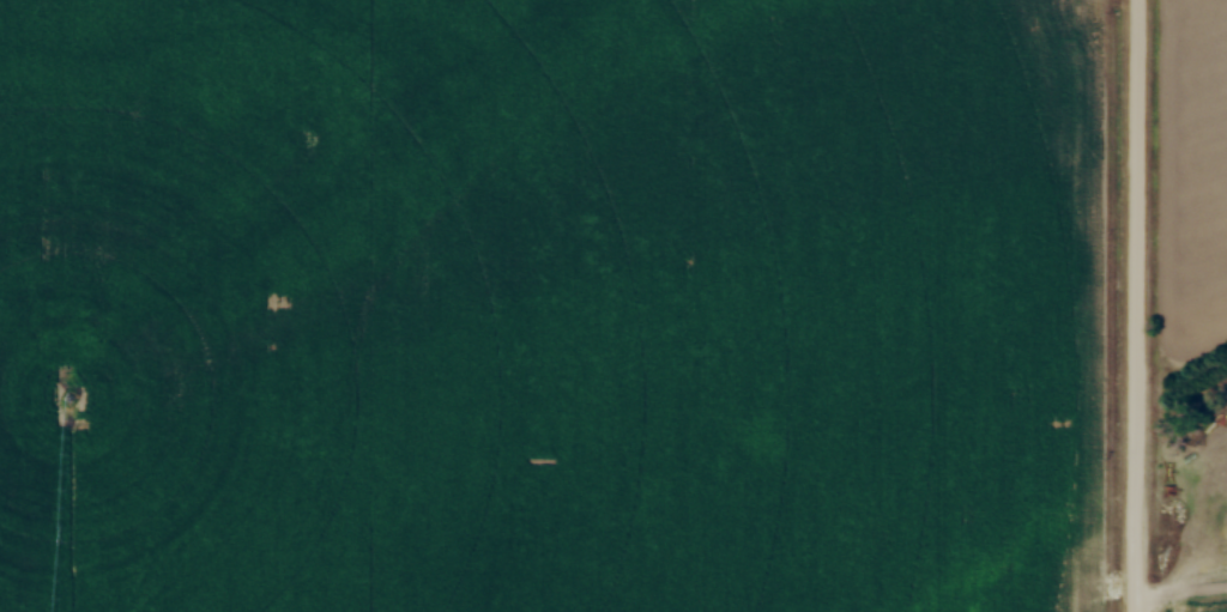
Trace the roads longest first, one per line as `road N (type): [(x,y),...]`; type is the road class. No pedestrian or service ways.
road 1 (residential): [(1144,0),(1141,611)]

